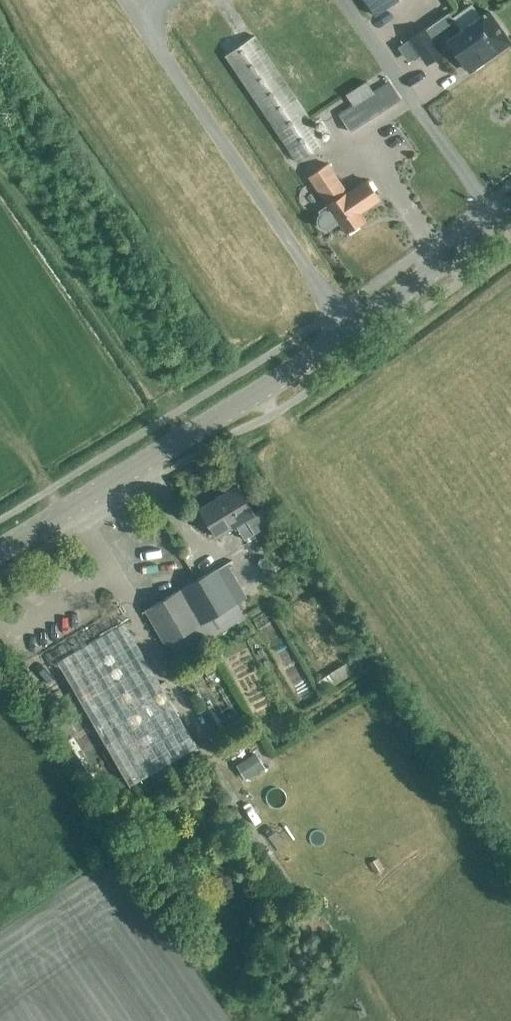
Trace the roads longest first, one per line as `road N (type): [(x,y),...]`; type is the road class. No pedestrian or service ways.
road 1 (tertiary): [(0,553),(510,214)]

